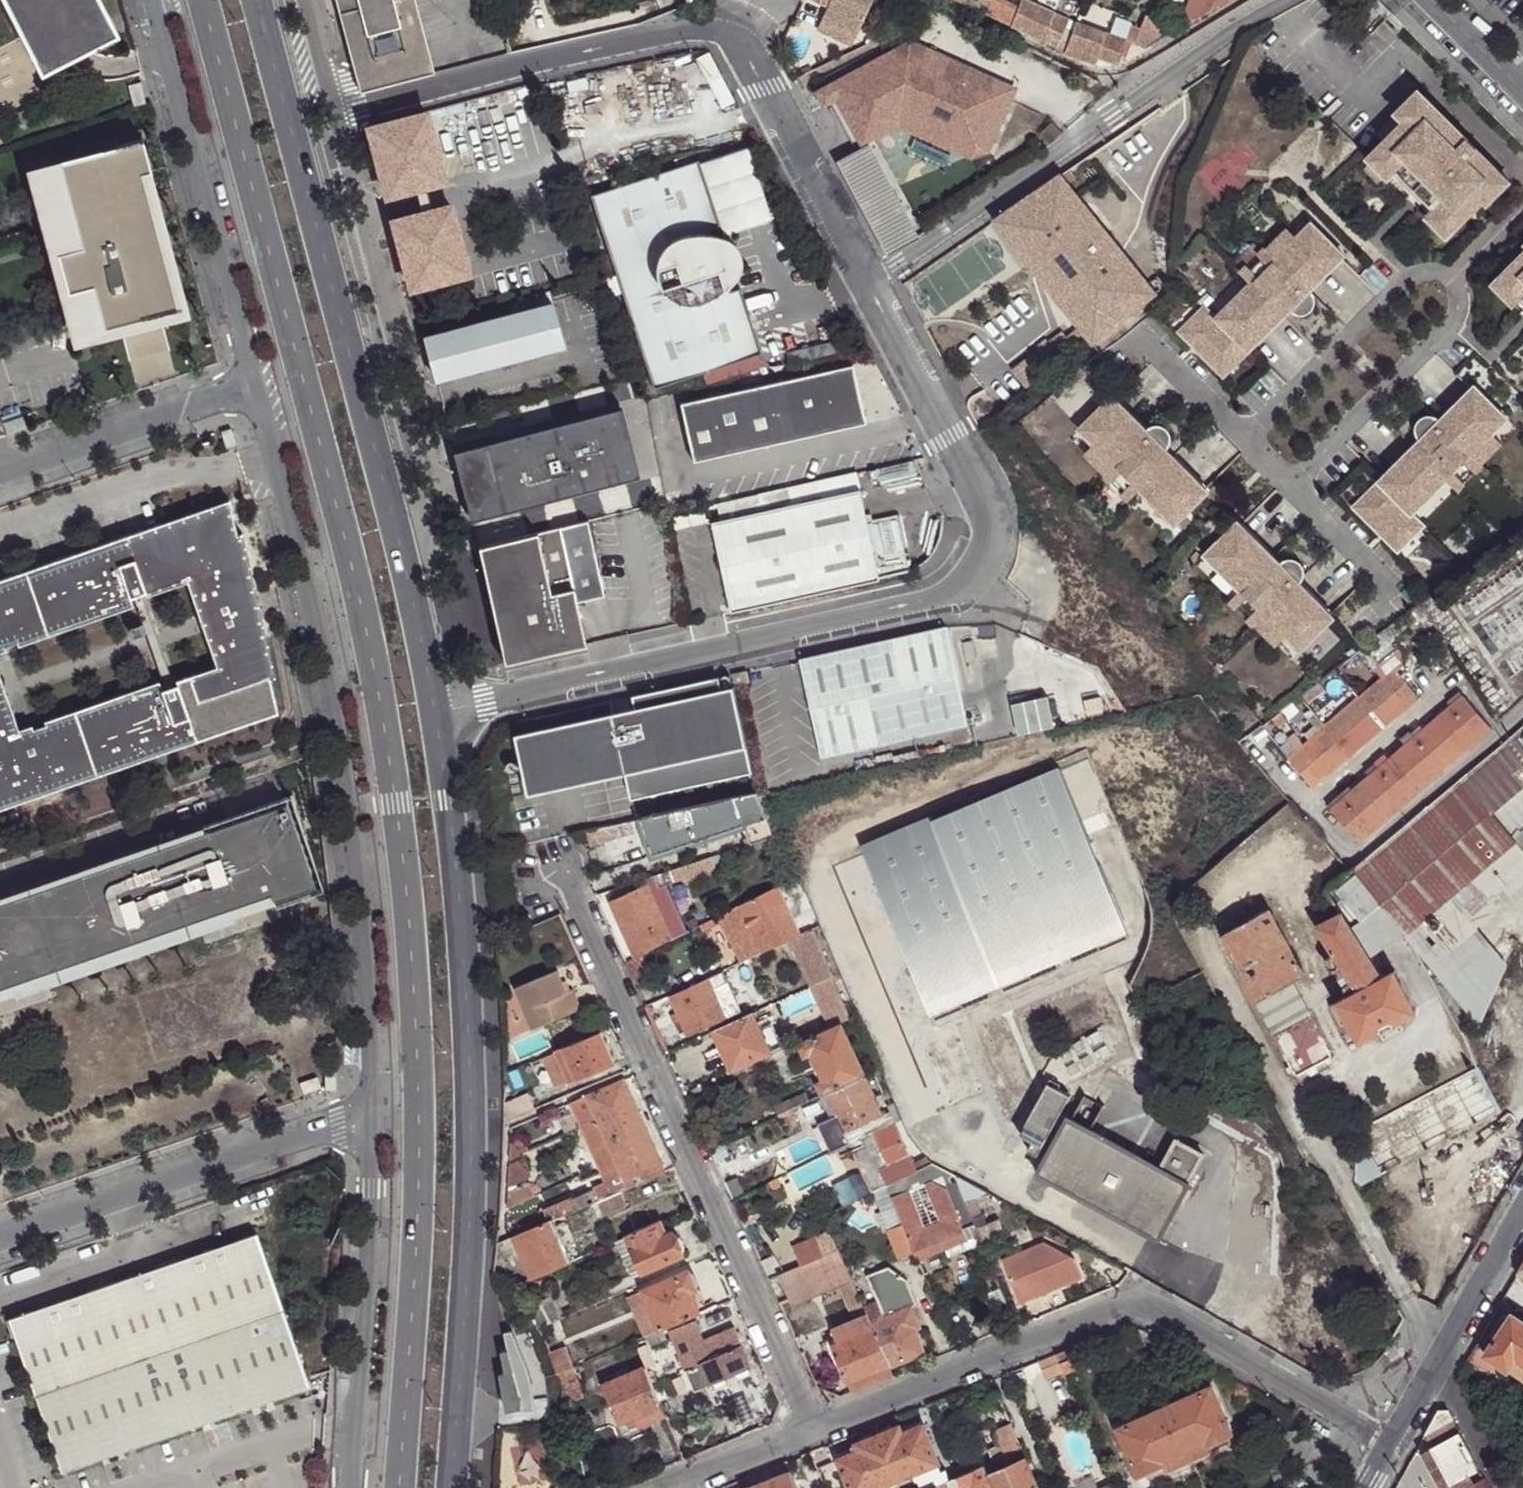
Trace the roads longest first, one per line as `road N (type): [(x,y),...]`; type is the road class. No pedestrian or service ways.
road 1 (secondary): [(203,0),(358,591),(384,729),(411,945),(420,1163),(400,1487)]
road 2 (residential): [(437,712),(950,596),(983,553),(974,489),(867,289)]
road 3 (secondary): [(451,1487),(470,1155),(464,947),(437,712)]
road 4 (unclassified): [(253,387),(321,657),(346,803),(371,1112)]
road 5 (residential): [(867,289),(743,59),(710,14),(342,115)]
road 6 (residential): [(812,1429),(1108,1308),(1155,1308),(1389,1450)]
road 7 (residential): [(561,866),(812,1429)]
road 8 (residential): [(1287,0),(1183,56),(1048,167),(867,289)]
road 9 (unclassified): [(153,0),(253,387)]
road 10 (secondary): [(356,379),(254,0)]
road 11 (unclassified): [(0,1236),(371,1112)]
road 12 (unclassified): [(371,1112),(351,1487)]
road 13 (residential): [(1258,740),(1352,851),(1363,851),(1522,712)]
road 14 (secondary): [(437,712),(356,379)]
road 15 (residential): [(356,379),(393,325),(342,115)]
road 16 (unclassified): [(253,387),(0,474)]
road 17 (residential): [(1439,1365),(1522,1222)]
road 18 (residential): [(668,1487),(812,1429)]
road 19 (residential): [(1425,0),(1522,102)]
road 20 (unclassified): [(1439,1365),(1504,1487)]

